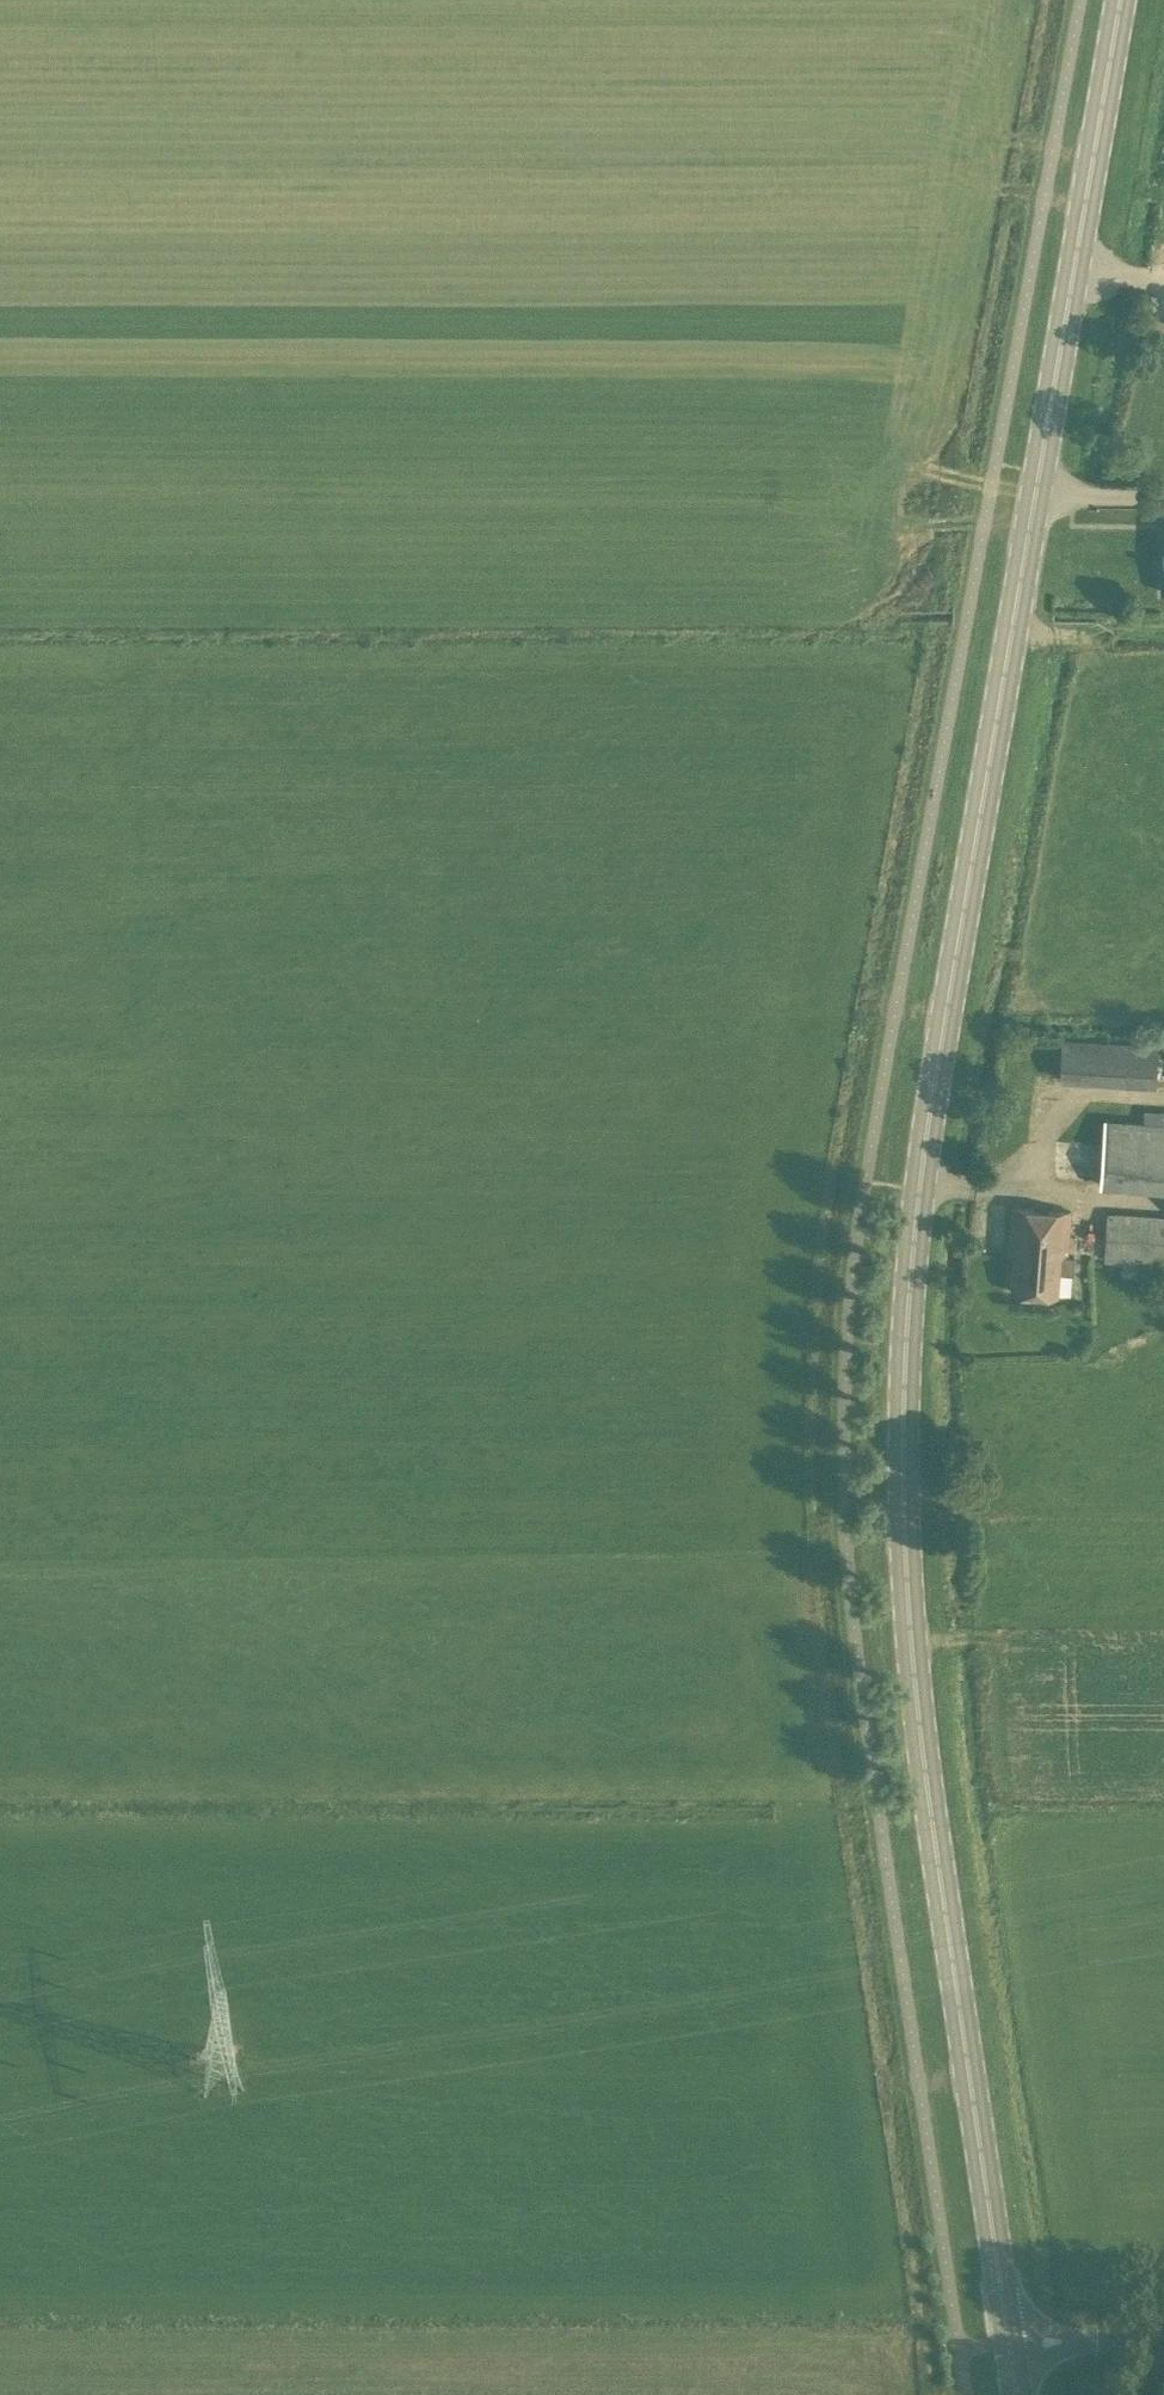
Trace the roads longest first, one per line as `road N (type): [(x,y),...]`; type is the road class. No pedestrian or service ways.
road 1 (primary): [(1012,2340),(916,1709),(902,1507),(909,1305),(924,1161),(1123,0)]
road 2 (unclassified): [(1163,2338),(1012,2340)]

